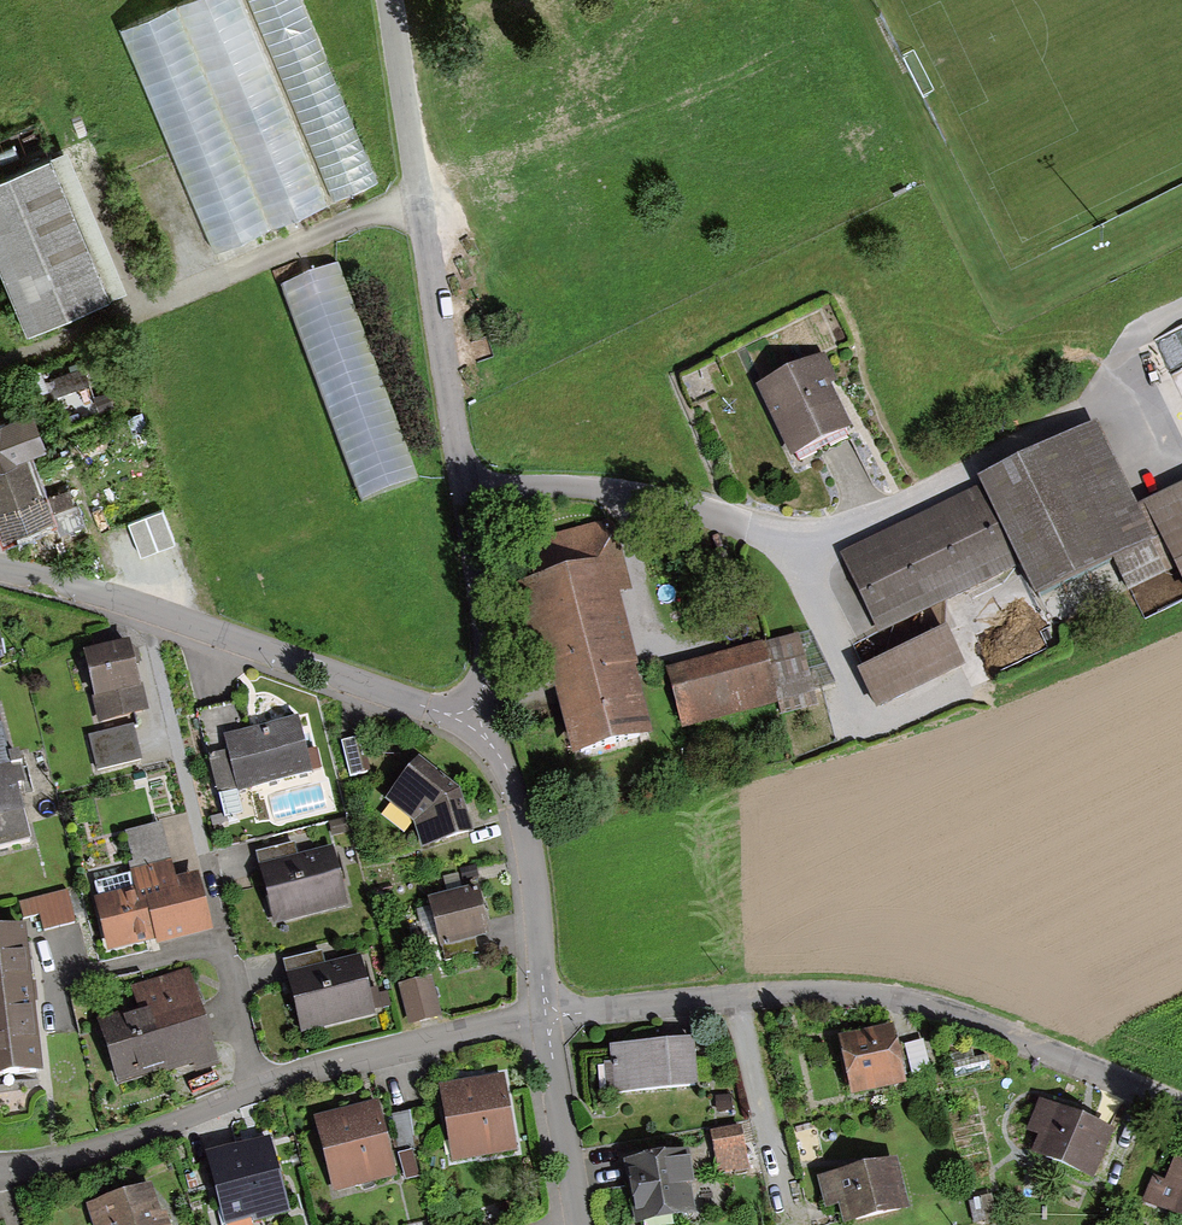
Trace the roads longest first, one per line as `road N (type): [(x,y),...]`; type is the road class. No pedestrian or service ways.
road 1 (residential): [(547,1015),(856,993),(964,1016),(1181,1110)]
road 2 (residential): [(547,1015),(258,1089),(117,1144),(0,1172)]
road 3 (residential): [(411,199),(487,666),(470,725)]
road 4 (residential): [(470,725),(150,612),(0,569)]
road 5 (unclassified): [(0,364),(411,199)]
road 6 (residential): [(470,725),(510,773),(526,837),(547,1015)]
road 7 (residential): [(580,1224),(547,1015)]
road 8 (residential): [(382,0),(411,199)]

